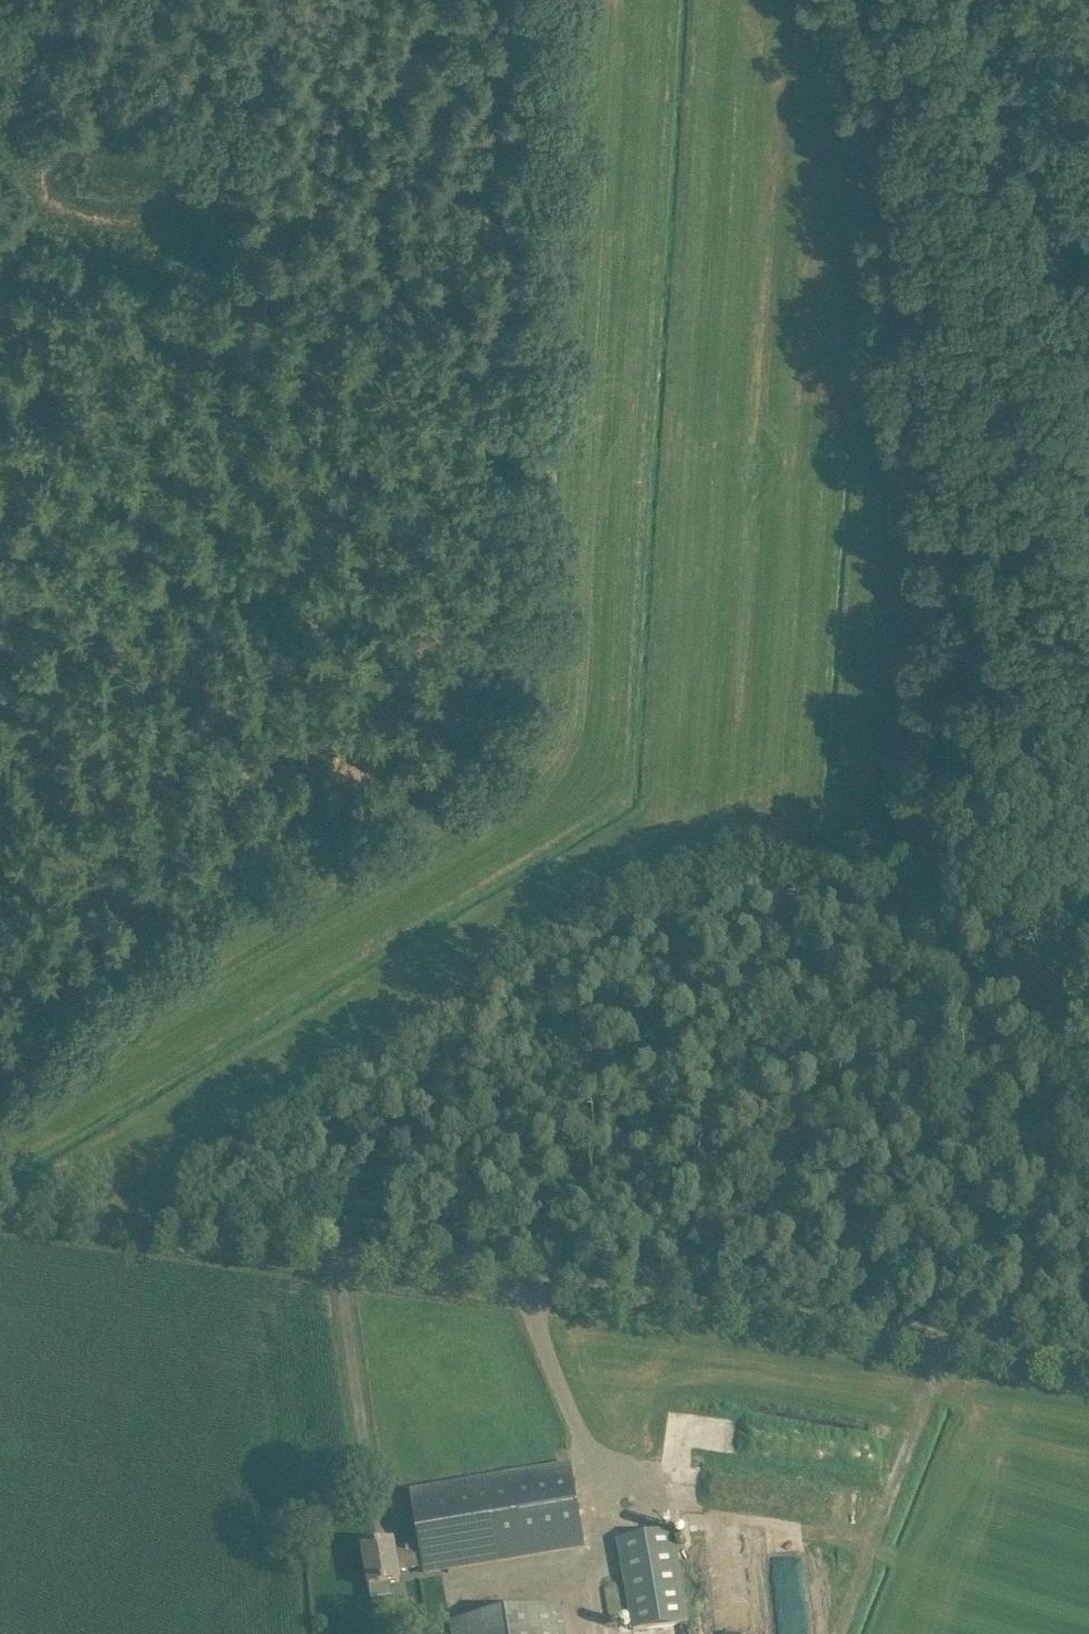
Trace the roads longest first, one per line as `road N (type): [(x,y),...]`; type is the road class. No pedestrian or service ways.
road 1 (unclassified): [(1088,1364),(0,1203)]

